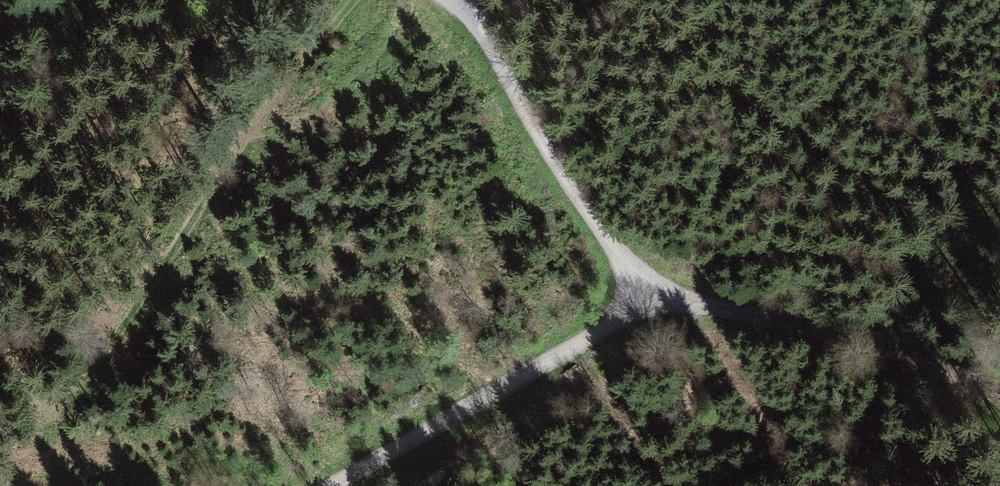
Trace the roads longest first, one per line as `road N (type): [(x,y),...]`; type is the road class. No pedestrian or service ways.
road 1 (track): [(0,373),(52,424),(272,97),(313,68),(361,0)]
road 2 (track): [(655,290),(330,485)]
road 3 (track): [(655,290),(800,324),(999,394)]
road 4 (track): [(453,0),(570,185),(655,290)]

